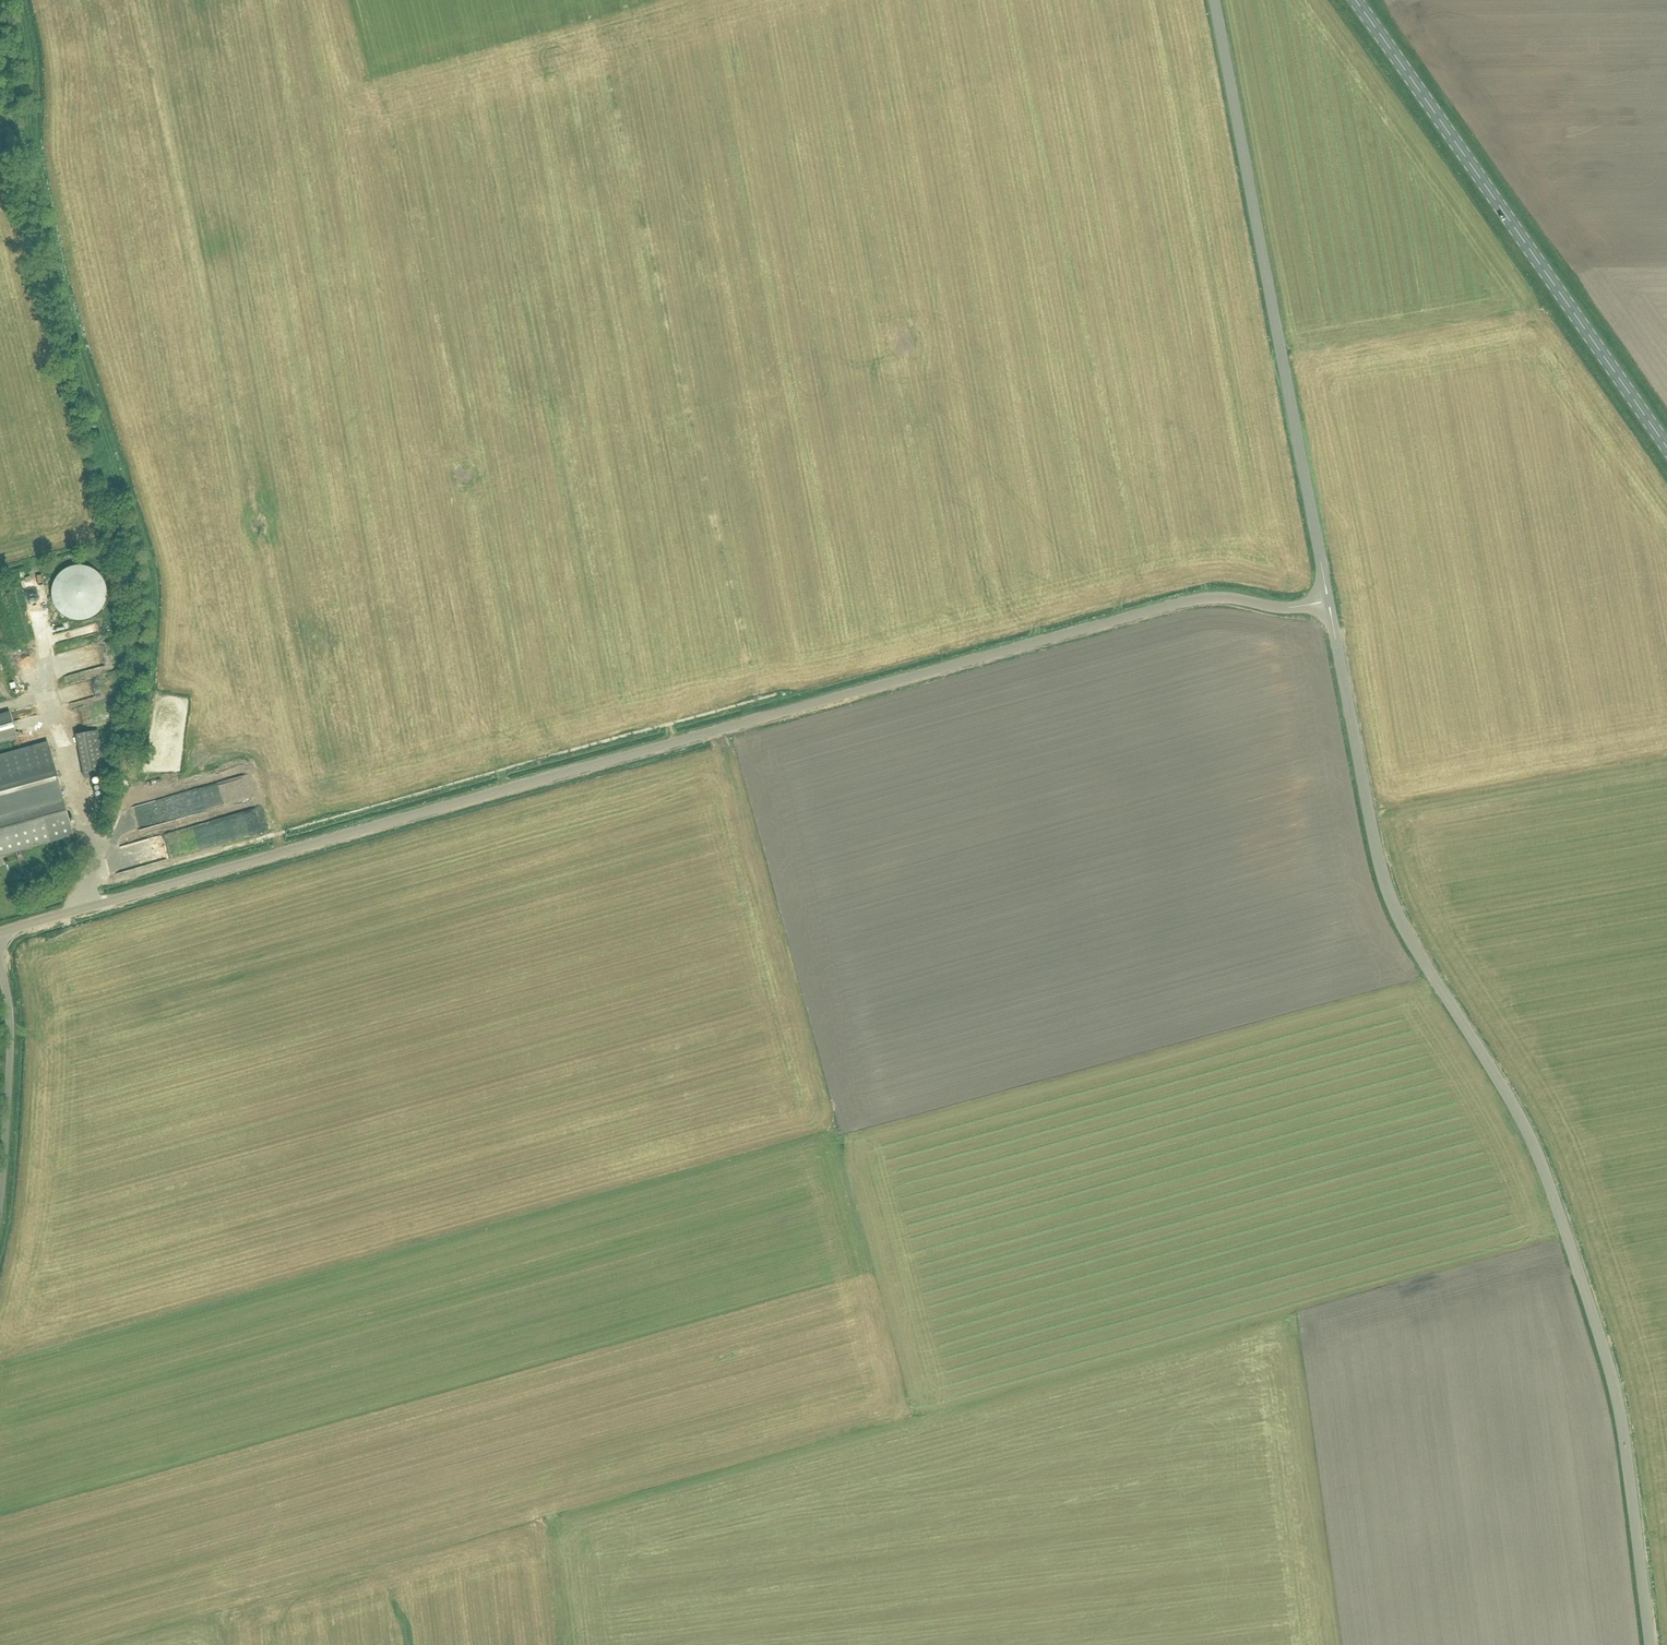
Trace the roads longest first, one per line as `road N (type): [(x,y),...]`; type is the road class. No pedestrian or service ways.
road 1 (unclassified): [(0,930),(1176,600),(1329,600)]
road 2 (unclassified): [(1649,1644),(1601,1329),(1545,1162),(1406,926),(1378,856),(1329,600)]
road 3 (unclassified): [(1329,600),(1214,0)]
road 4 (secondary): [(1666,447),(1355,0)]
road 5 (unclassified): [(0,1214),(14,1050),(0,952)]

